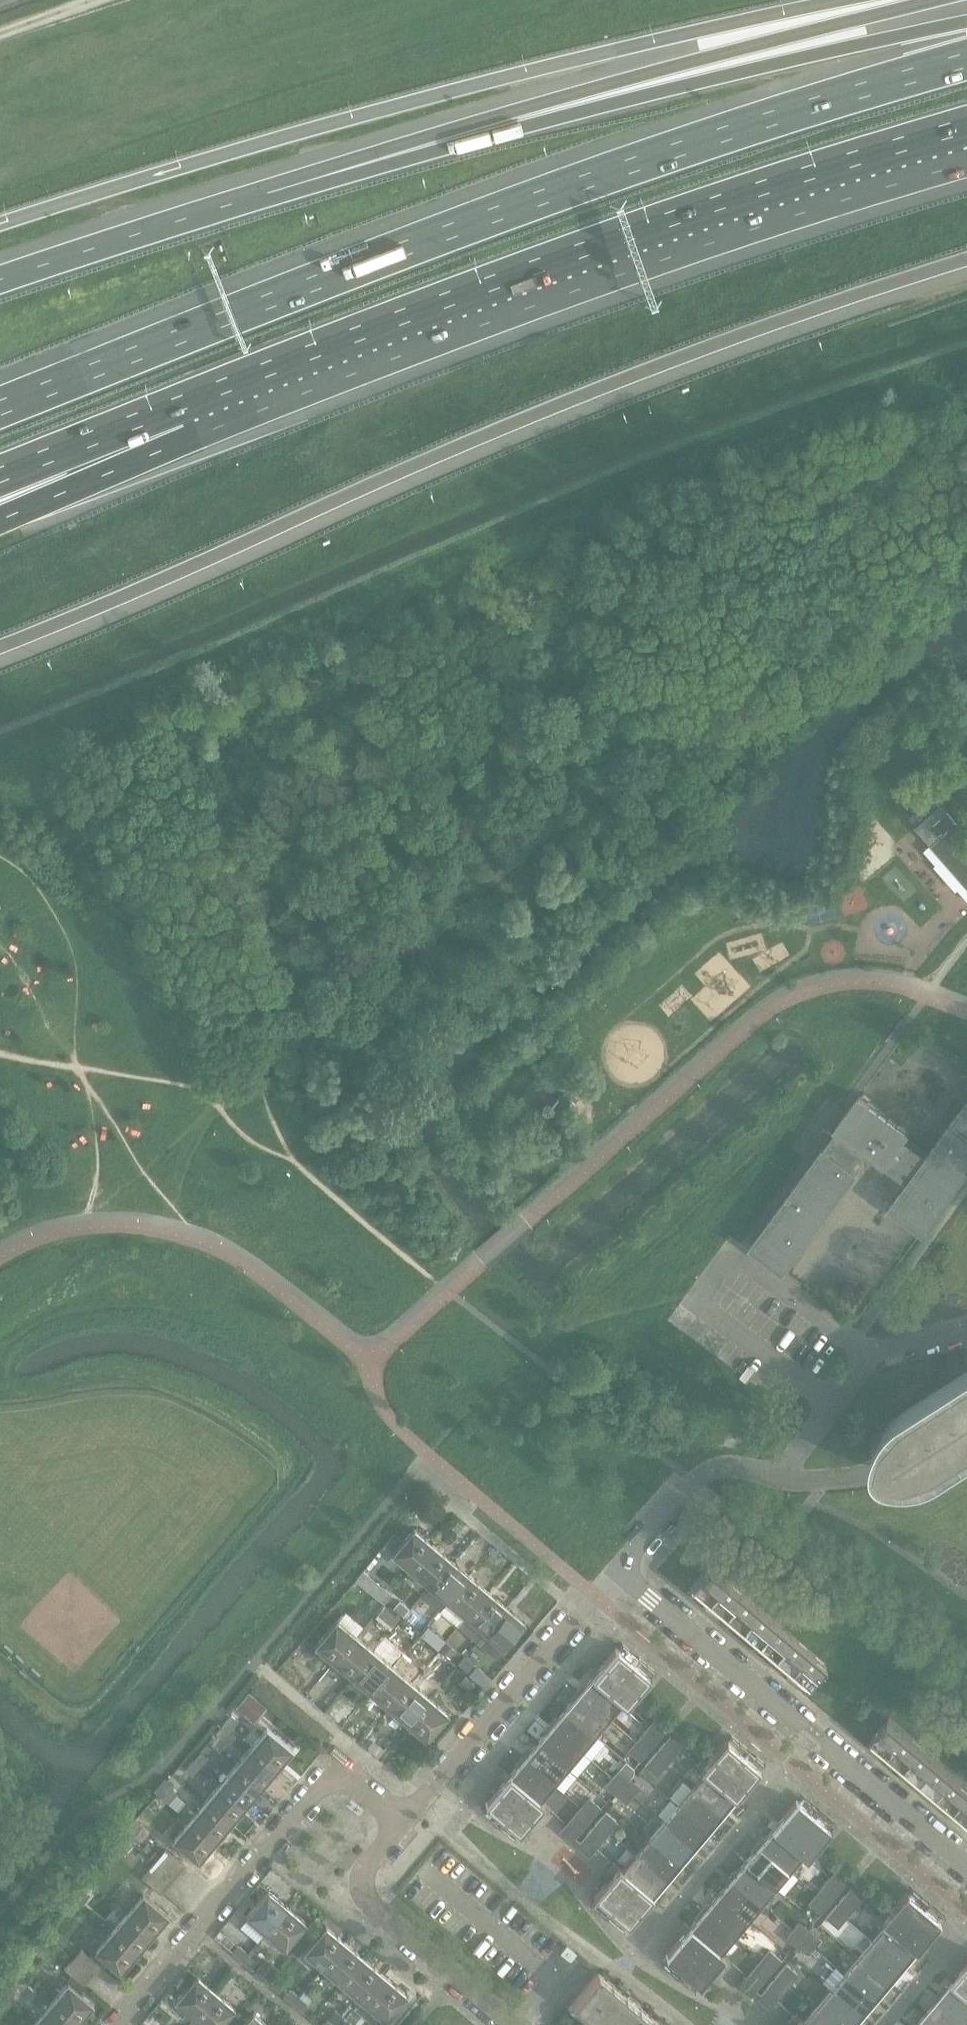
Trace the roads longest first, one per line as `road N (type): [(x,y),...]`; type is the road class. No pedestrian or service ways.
road 1 (motorway): [(0,647),(501,430),(966,260)]
road 2 (motorway): [(966,60),(753,123),(0,410)]
road 3 (motorway): [(898,0),(694,31),(315,128),(0,223)]
road 4 (motorway): [(175,408),(617,238),(966,136)]
road 5 (motorway): [(966,22),(262,195)]
road 6 (motorway): [(936,0),(515,111),(262,195)]
road 7 (residential): [(966,1865),(617,1571)]
road 8 (residential): [(617,1571),(704,1474),(786,1466),(870,1353),(966,1330)]
road 9 (residential): [(403,1826),(617,1571)]
road 10 (residential): [(115,2024),(325,1780)]
road 11 (residential): [(513,2024),(363,1898),(365,1874),(403,1826)]
road 12 (motorway): [(262,195),(0,281)]
road 13 (motorway): [(0,500),(175,408)]
road 14 (motorway): [(0,477),(175,408)]

